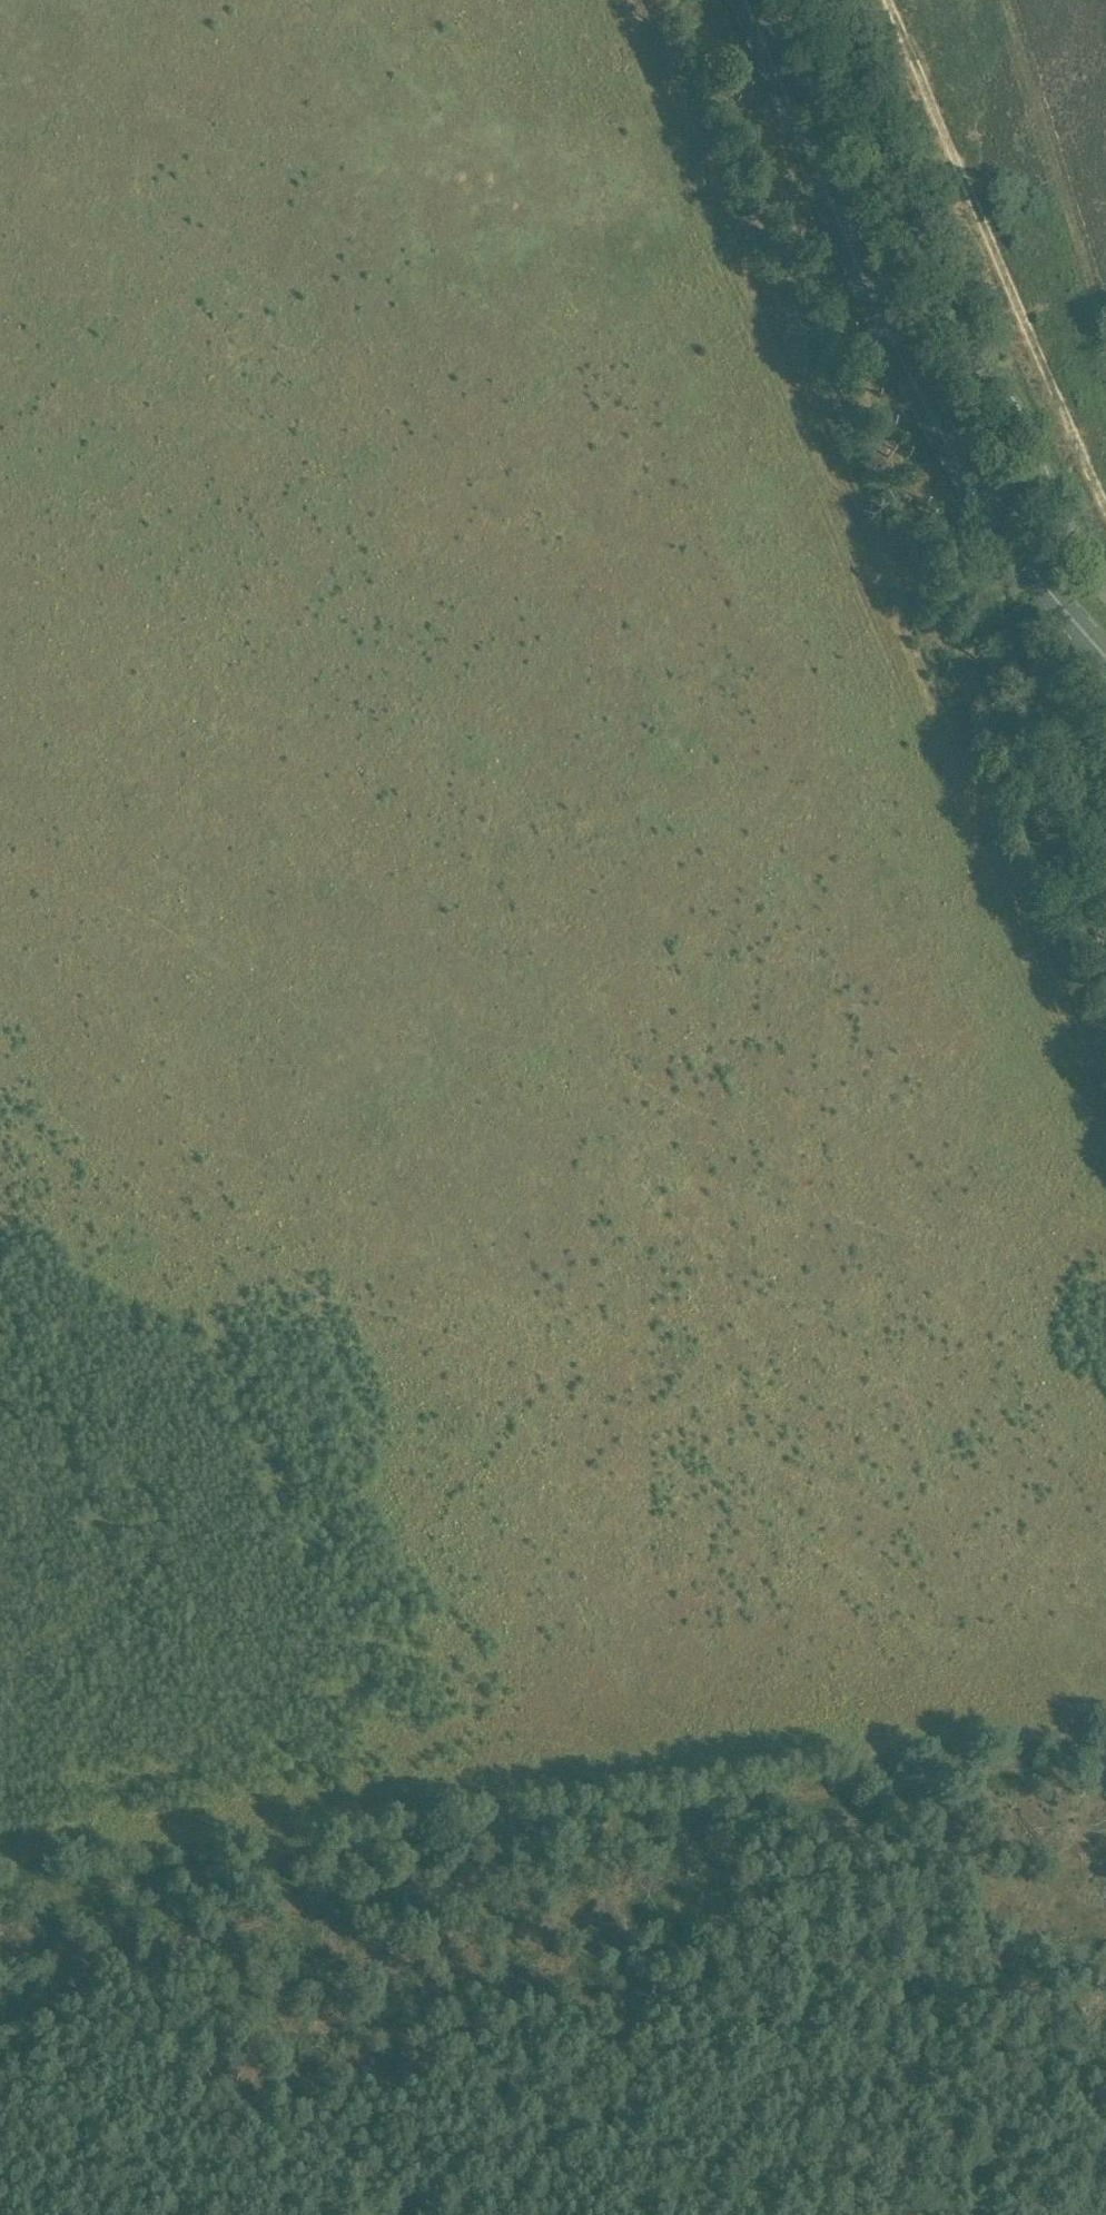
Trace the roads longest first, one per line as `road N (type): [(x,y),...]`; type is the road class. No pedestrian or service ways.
road 1 (primary): [(1105,658),(1004,534),(933,422),(745,0)]
road 2 (track): [(1105,508),(887,0)]

